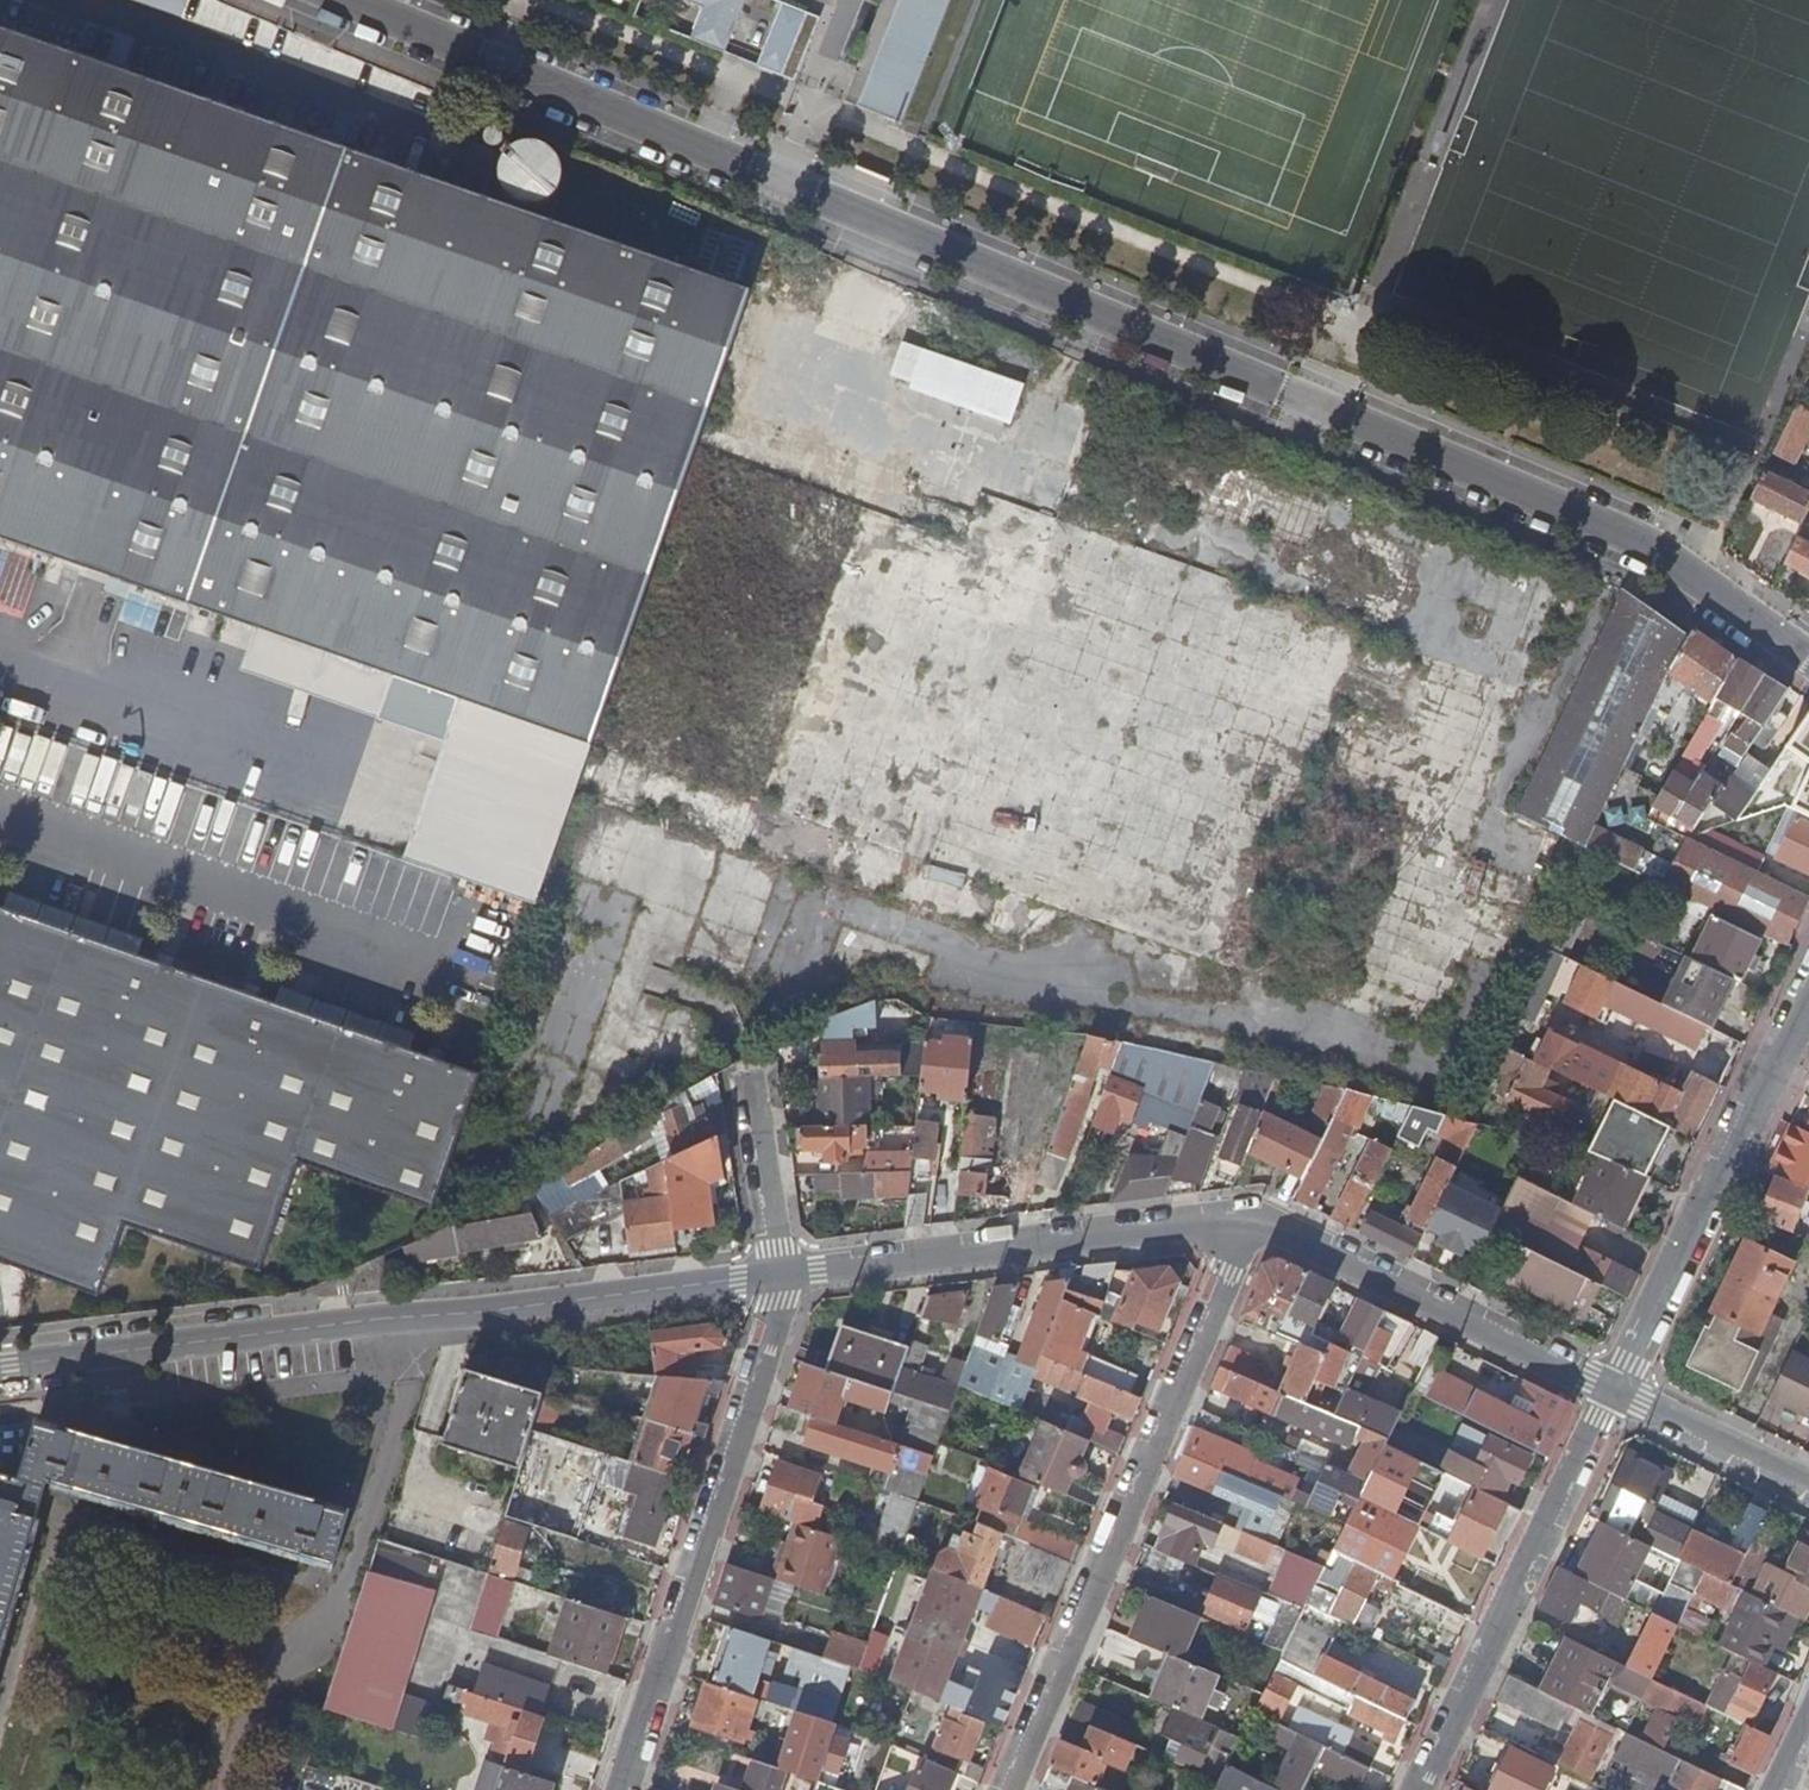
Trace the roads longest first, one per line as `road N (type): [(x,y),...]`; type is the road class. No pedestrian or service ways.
road 1 (residential): [(1808,661),(1638,547),(346,0)]
road 2 (residential): [(0,1367),(783,1275)]
road 3 (residential): [(1250,1216),(1007,1789)]
road 4 (residential): [(619,1789),(783,1275)]
road 5 (residential): [(783,1275),(1250,1216)]
road 6 (residential): [(1420,1789),(1616,1387)]
road 7 (residential): [(1808,1006),(1616,1387)]
road 8 (residential): [(1250,1216),(1616,1387)]
road 9 (residential): [(1616,1387),(1808,1483)]
road 10 (residential): [(754,1073),(783,1275)]

